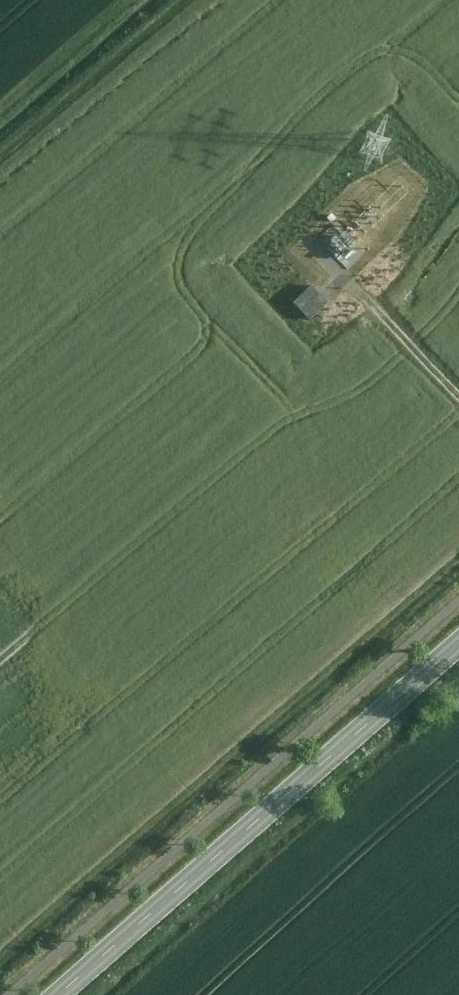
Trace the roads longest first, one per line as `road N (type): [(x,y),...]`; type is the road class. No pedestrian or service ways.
road 1 (secondary): [(53,994),(458,642)]

